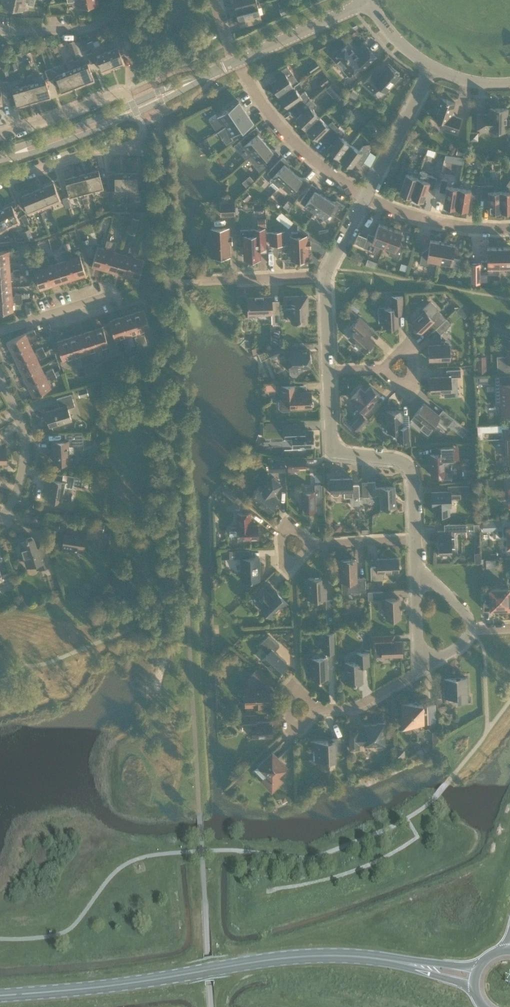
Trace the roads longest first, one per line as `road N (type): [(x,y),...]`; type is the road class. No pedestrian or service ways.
road 1 (primary): [(0,995),(288,957),(386,960)]
road 2 (residential): [(417,540),(415,475),(407,465),(342,456),(333,447),(330,369)]
road 3 (residential): [(367,199),(302,147),(236,61)]
road 4 (residential): [(136,112),(140,139),(123,150),(0,185)]
road 5 (unclassified): [(0,519),(24,467),(25,434),(0,381)]
road 6 (residential): [(367,199),(433,67)]
road 7 (tertiary): [(236,61),(370,2)]
road 8 (residential): [(509,229),(459,226),(367,199)]
road 9 (residential): [(0,136),(117,91),(132,104)]
road 10 (residential): [(0,34),(102,27),(115,18),(117,0)]
road 11 (residential): [(0,336),(115,298)]

